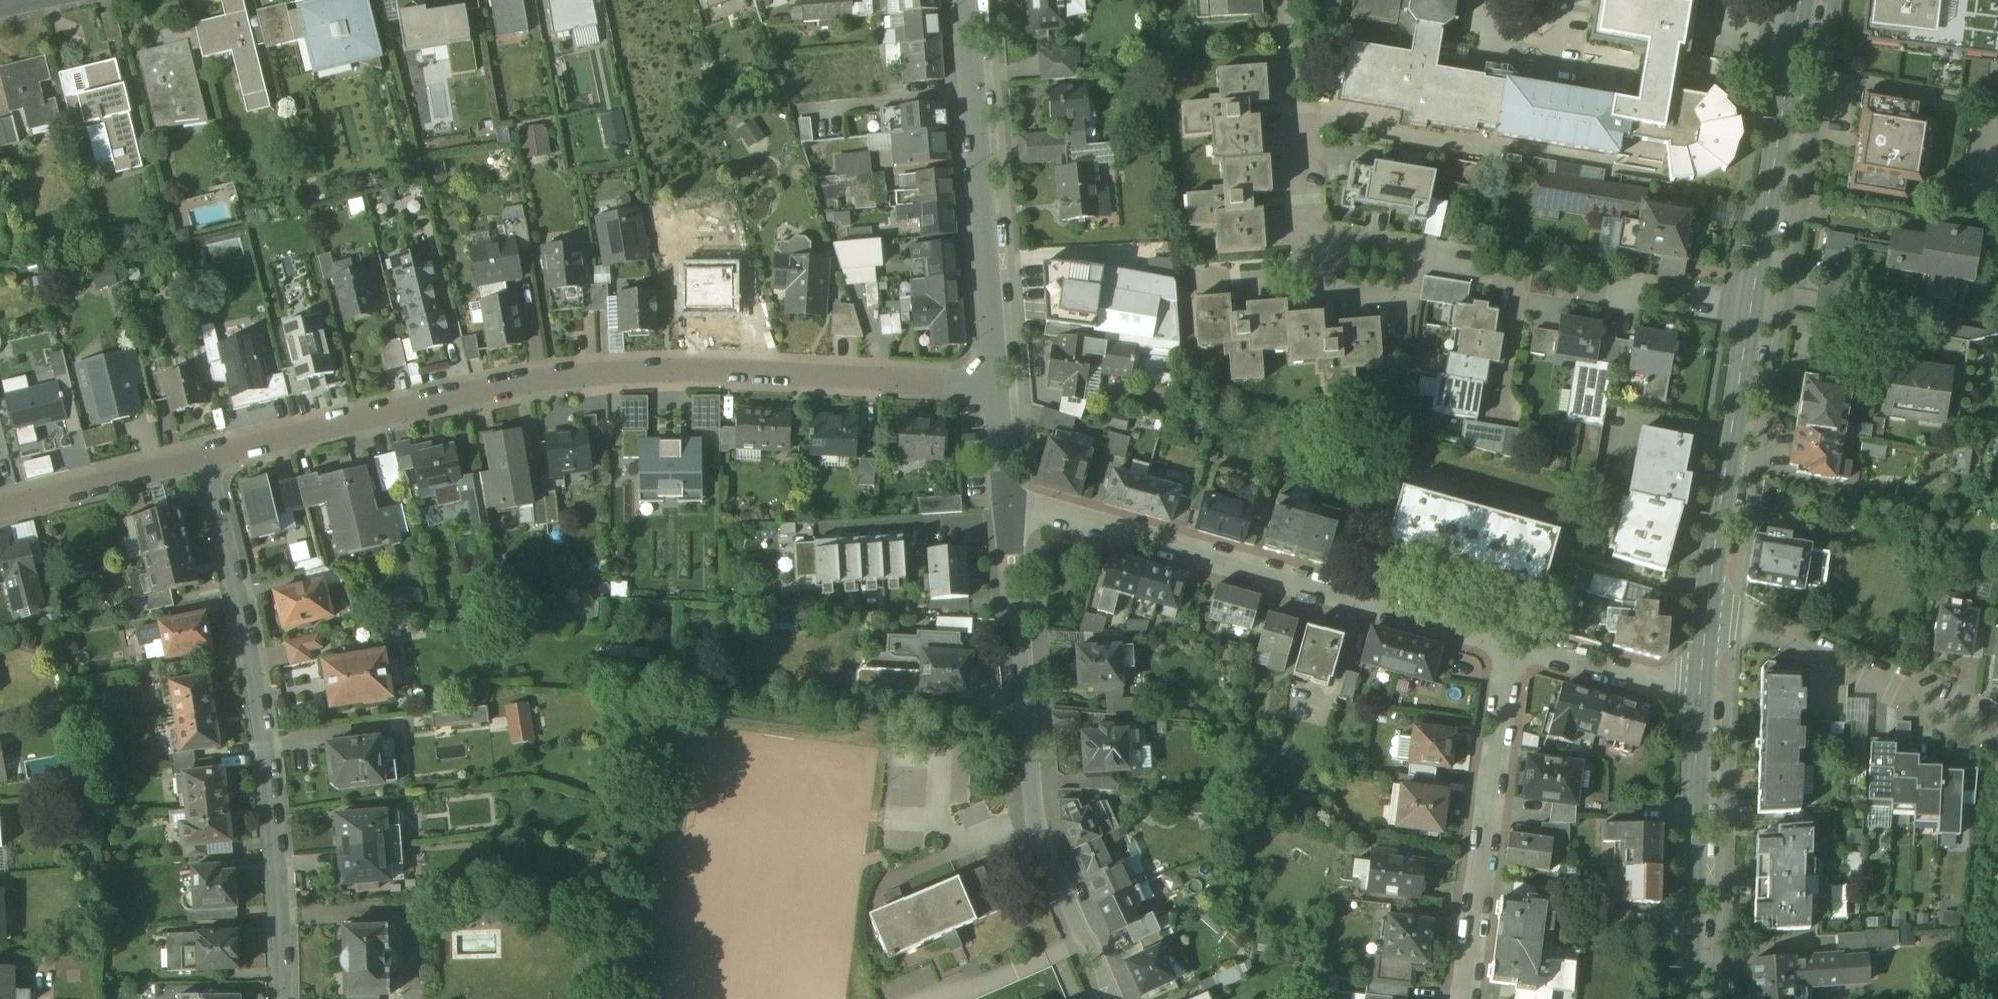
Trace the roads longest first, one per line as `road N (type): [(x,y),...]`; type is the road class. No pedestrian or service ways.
road 1 (residential): [(999,385),(677,370),(577,377),(468,394),(205,459)]
road 2 (secondary): [(1800,0),(1707,607)]
road 3 (residential): [(205,459),(266,742),(285,998)]
road 4 (residential): [(1009,504),(1514,642)]
road 5 (tertiary): [(1114,998),(1041,821),(1009,504)]
road 6 (residential): [(1295,0),(1308,238),(1528,274)]
road 7 (tertiary): [(999,385),(969,0)]
road 8 (residential): [(1514,642),(1469,998)]
road 9 (residential): [(1997,727),(1707,607)]
road 10 (secondary): [(1699,697),(1688,998)]
road 11 (residential): [(205,459),(0,511)]
road 12 (residential): [(1514,642),(1699,697)]

